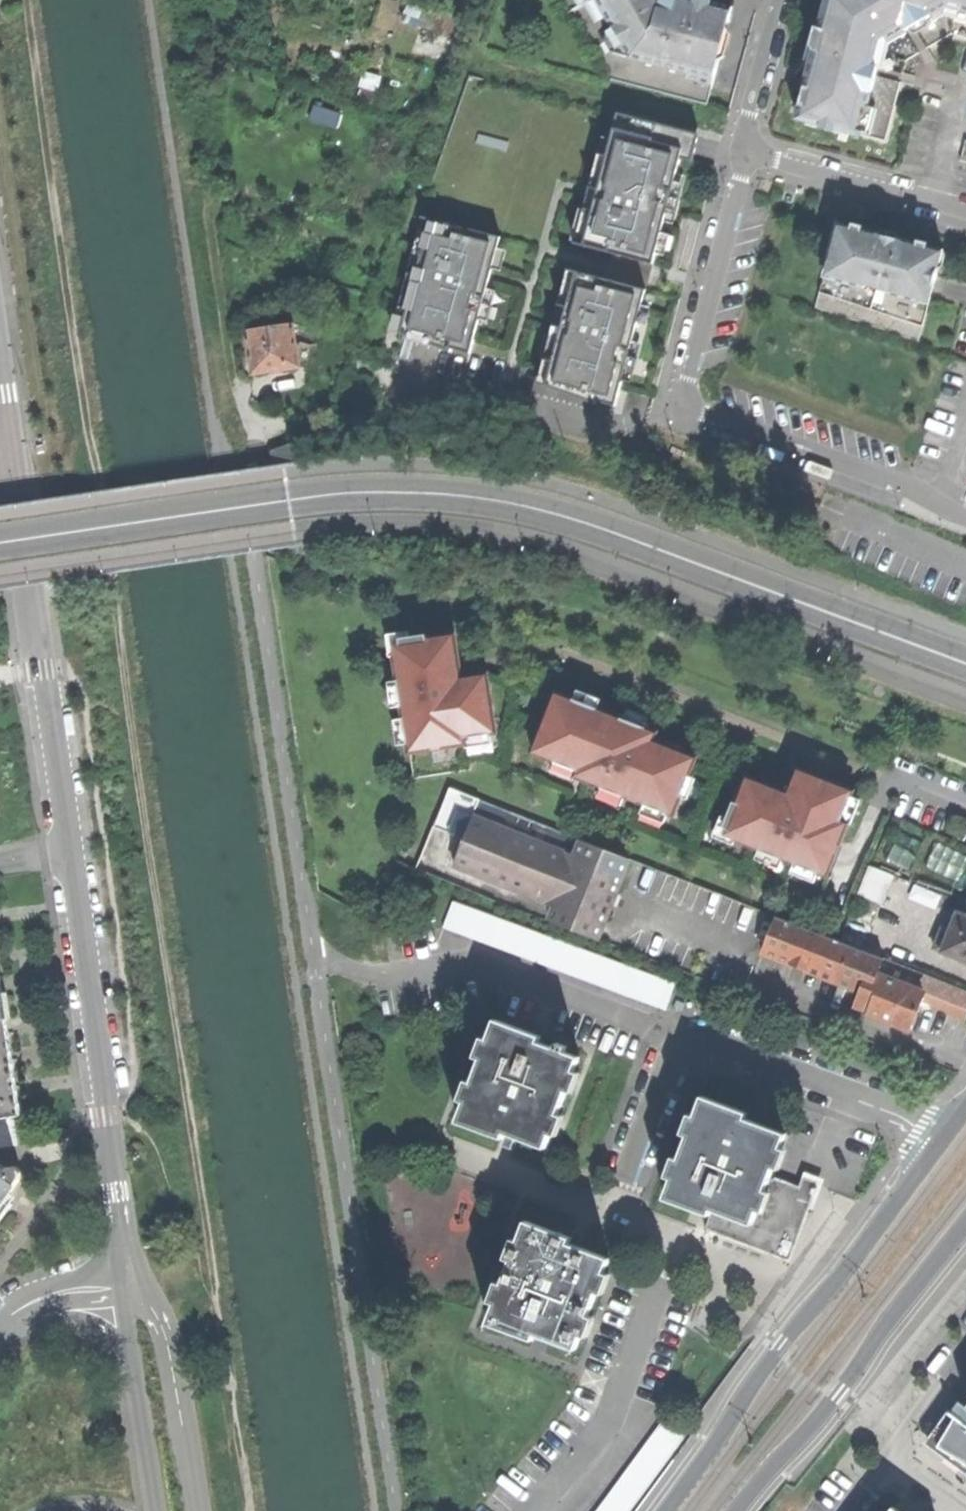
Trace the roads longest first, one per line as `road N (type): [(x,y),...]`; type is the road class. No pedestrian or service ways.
road 1 (track): [(252,1510),(28,0)]
road 2 (unclassified): [(0,542),(361,490),(508,500),(585,519),(965,660)]
road 3 (residential): [(0,396),(119,1284)]
road 4 (residential): [(670,1034),(611,1216),(669,1237),(608,1421),(545,1510)]
road 5 (primary): [(949,1133),(782,1344),(665,1510)]
road 6 (residential): [(670,1034),(473,965),(384,978),(317,955)]
road 7 (primary): [(739,1510),(965,1225)]
road 8 (residential): [(949,1133),(670,1034)]
road 9 (residential): [(710,412),(684,403),(748,144)]
road 10 (residential): [(965,514),(918,487),(710,412)]
road 11 (unclassified): [(194,1510),(174,1367),(148,1310),(119,1284)]
road 12 (track): [(96,1110),(148,1125),(217,1288)]
road 13 (residential): [(119,1284),(156,1510)]
road 14 (residential): [(965,210),(748,144)]
road 15 (residential): [(748,144),(784,0)]
road 16 (residential): [(890,1458),(965,1354)]
road 17 (residential): [(0,1323),(75,1287),(119,1284)]

